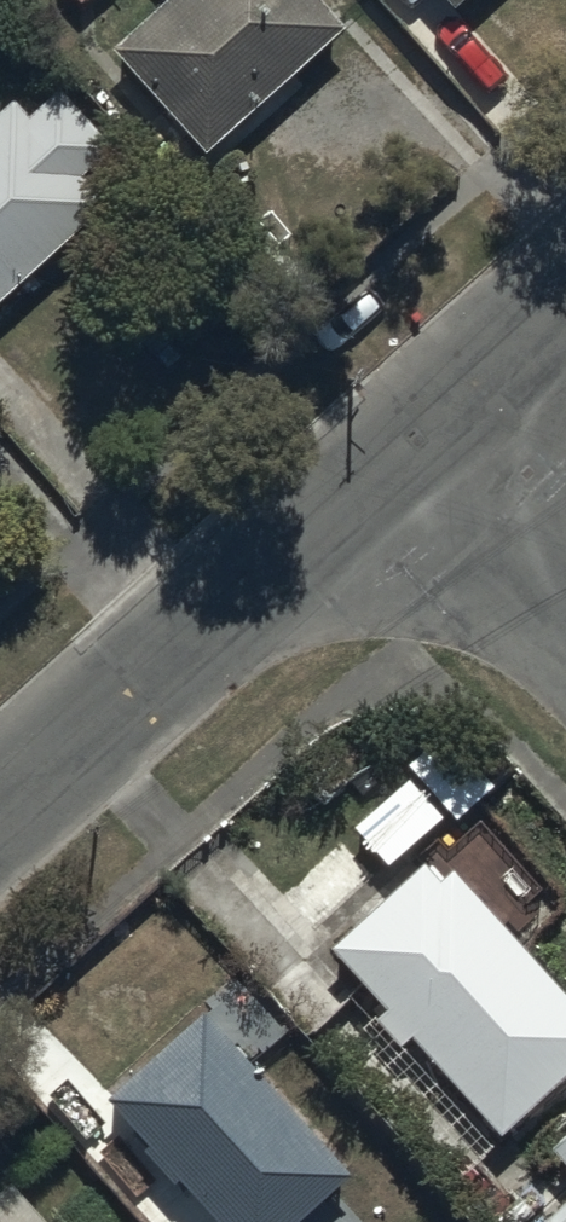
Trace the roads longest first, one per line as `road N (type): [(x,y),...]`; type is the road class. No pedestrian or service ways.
road 1 (tertiary): [(396,455),(0,809)]
road 2 (residential): [(565,641),(396,455)]
road 3 (tertiary): [(565,301),(396,455)]

